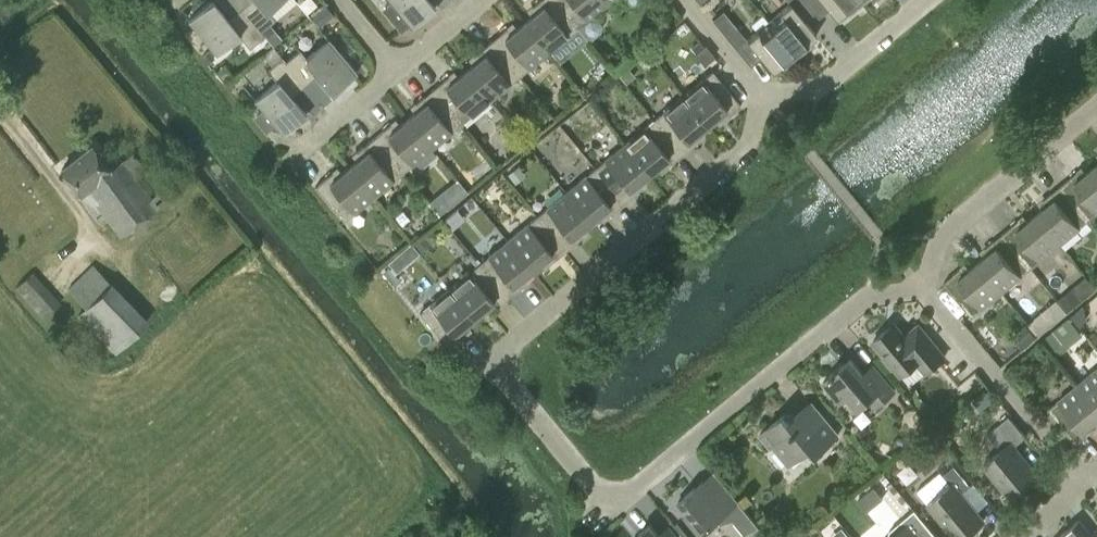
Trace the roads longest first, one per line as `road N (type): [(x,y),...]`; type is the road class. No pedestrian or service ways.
road 1 (residential): [(927,293),(862,299),(614,505),(490,363),(747,150),(759,95)]
road 2 (residential): [(1096,104),(938,236),(927,293)]
road 3 (residential): [(1084,483),(927,293)]
road 4 (residential): [(759,95),(820,89),(927,0)]
road 5 (residential): [(397,71),(294,155)]
road 6 (residential): [(759,95),(680,0)]

